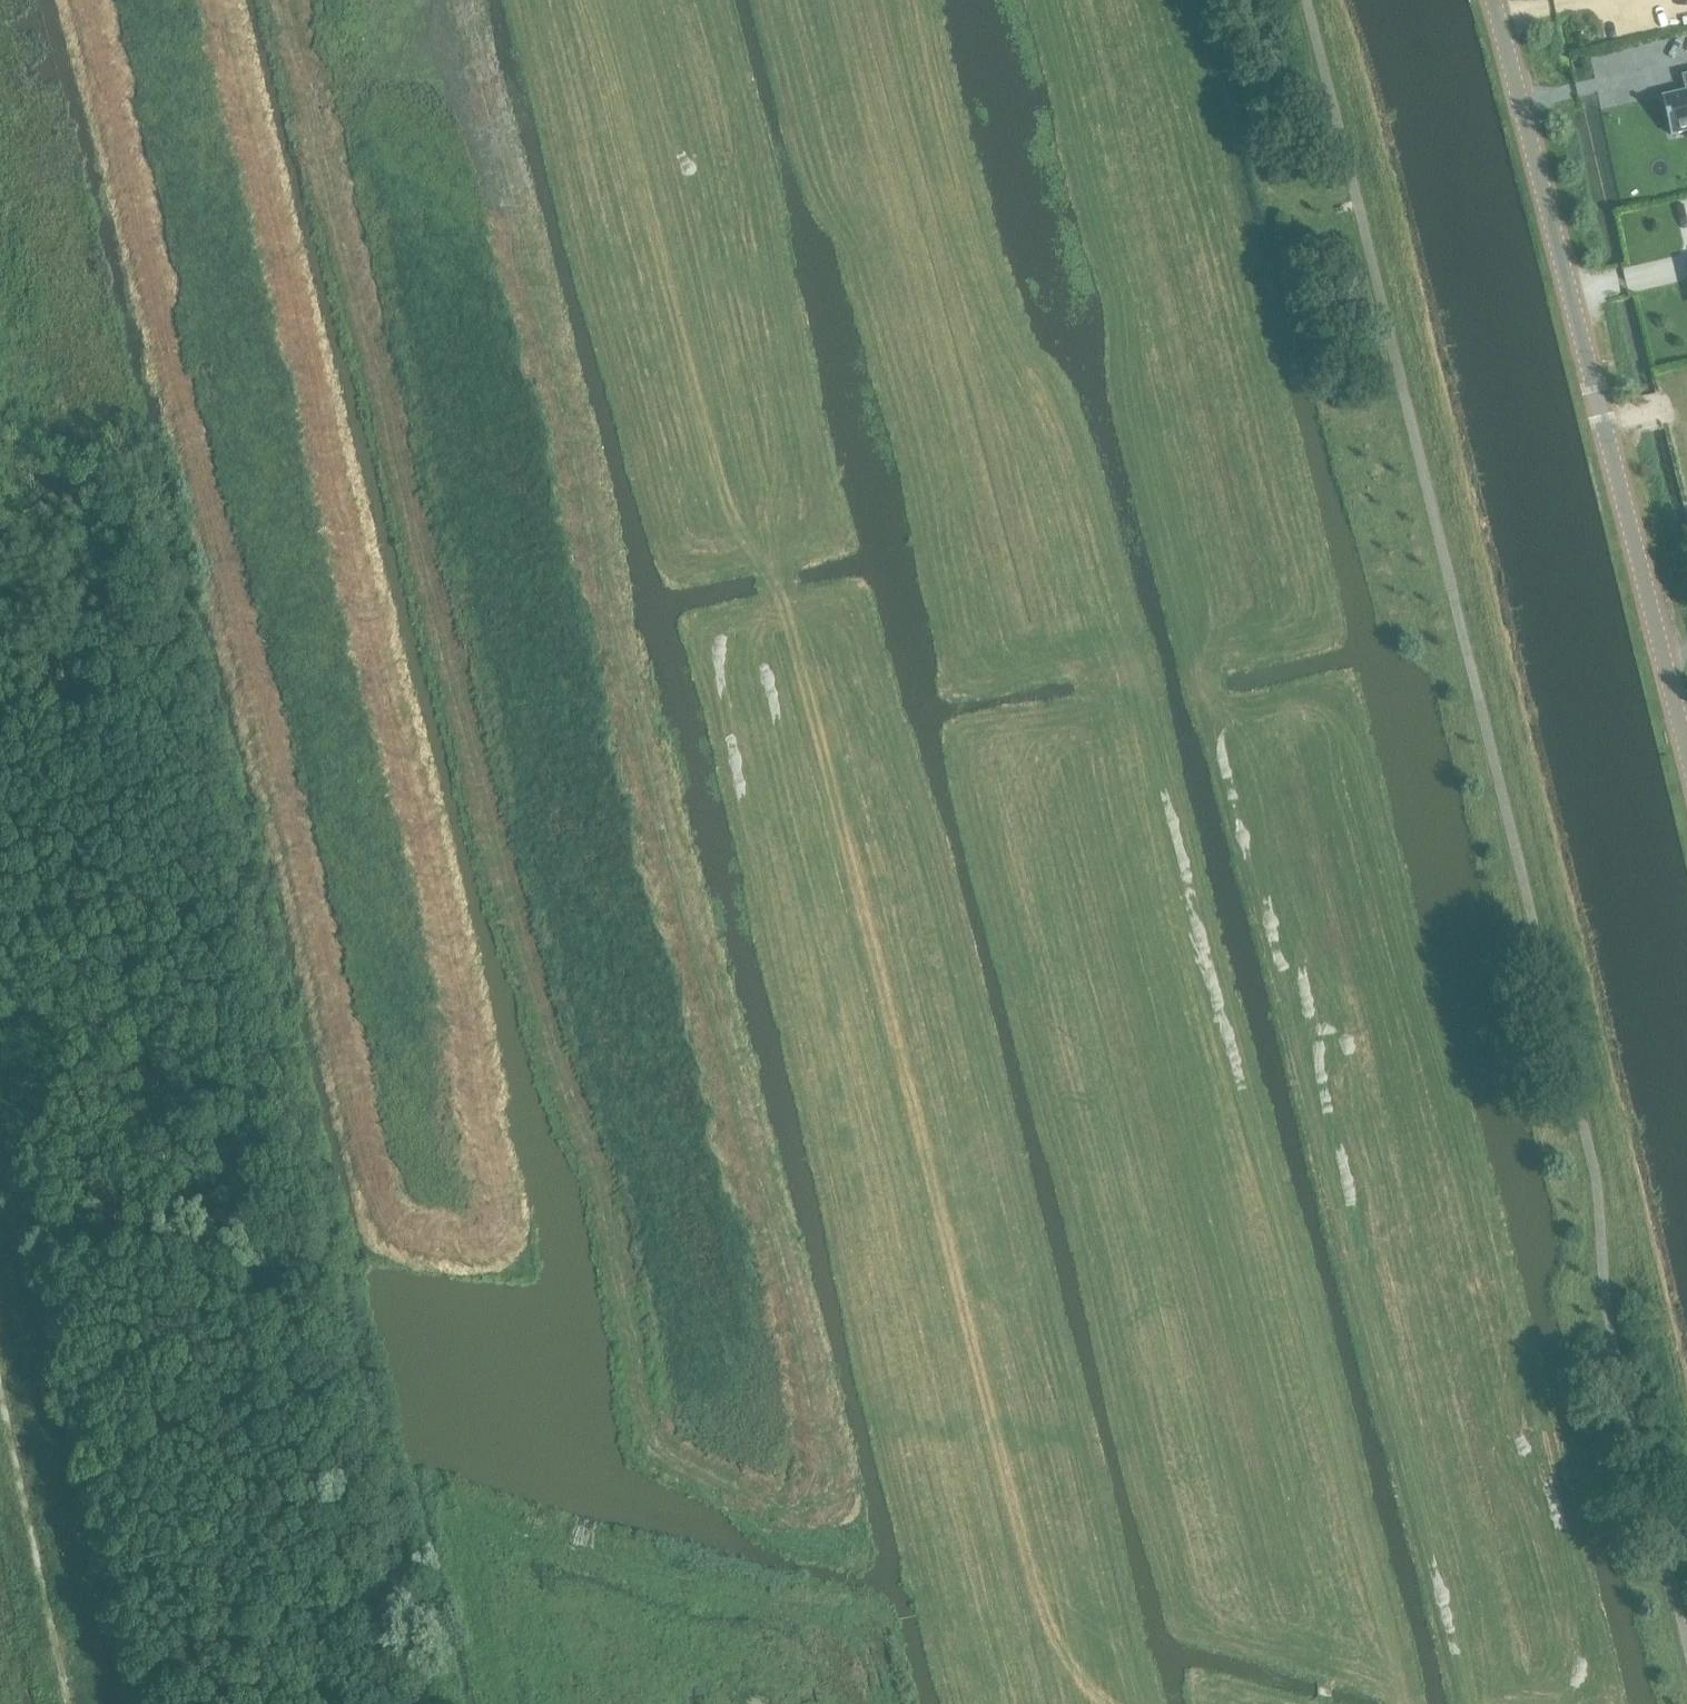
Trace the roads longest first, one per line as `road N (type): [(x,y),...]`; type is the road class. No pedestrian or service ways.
road 1 (tertiary): [(1686,754),(1492,0)]

